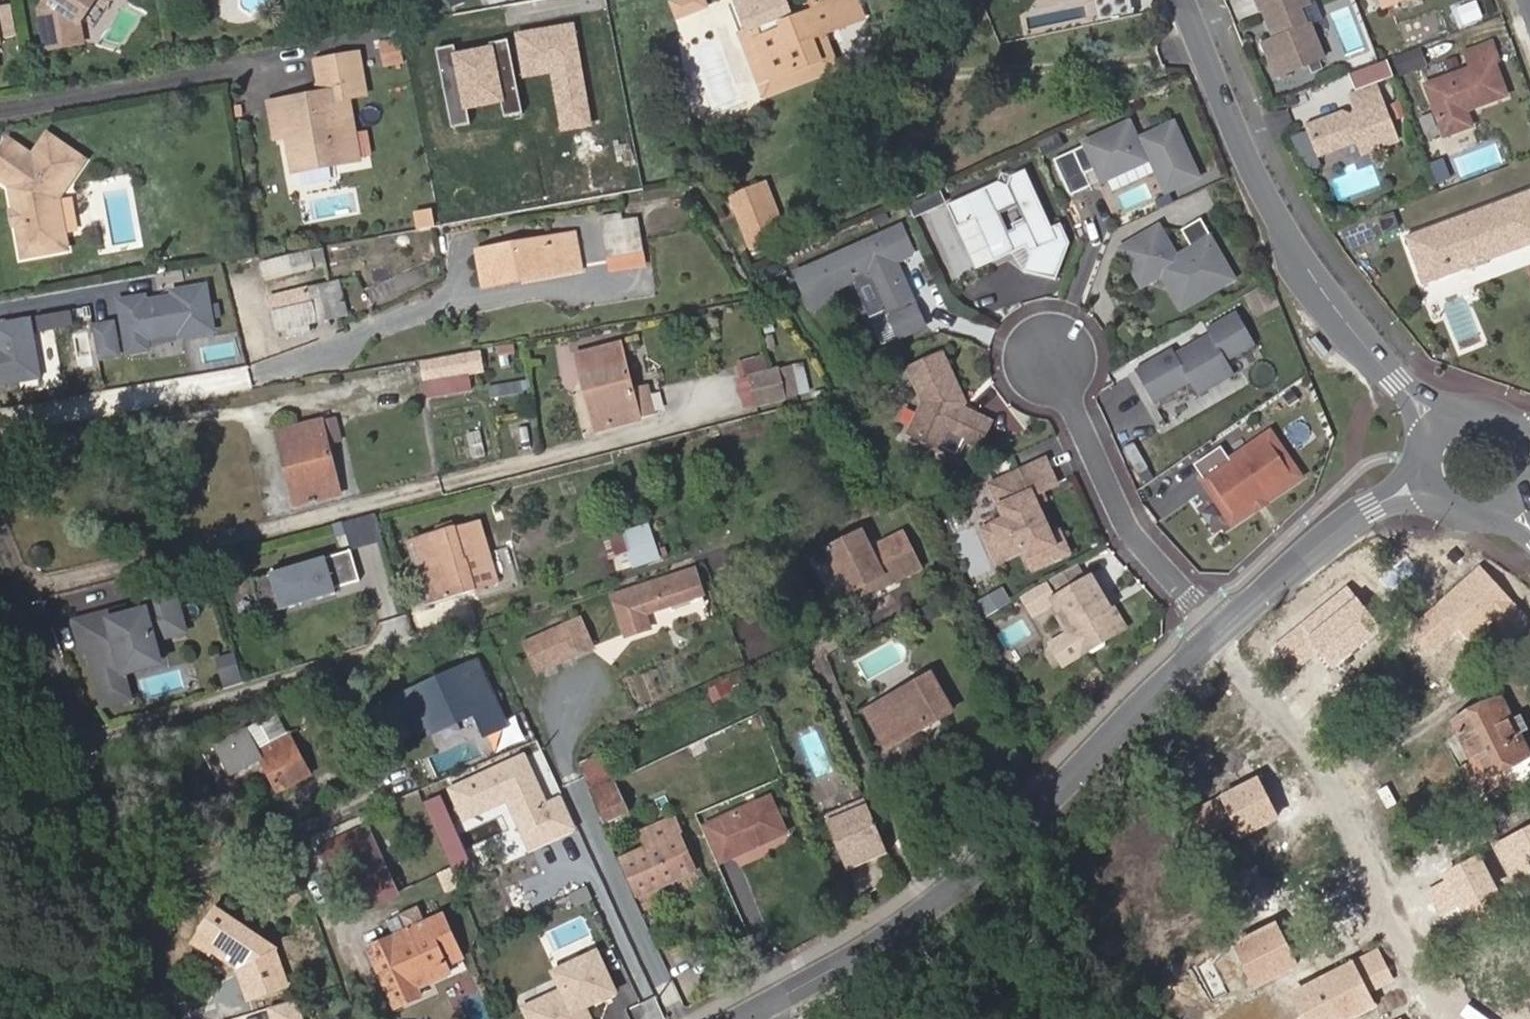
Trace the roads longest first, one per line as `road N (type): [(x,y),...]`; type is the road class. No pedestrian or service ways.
road 1 (tertiary): [(1222,630),(947,898),(764,1004)]
road 2 (residential): [(0,543),(96,770),(181,1018)]
road 3 (tertiary): [(1446,426),(1312,273),(1241,142),(1183,0)]
road 4 (residential): [(1459,1018),(1300,719),(1222,630)]
road 5 (residential): [(1049,354),(1130,533),(1222,630)]
road 6 (tertiary): [(1433,485),(1409,489),(1316,548),(1222,630)]

